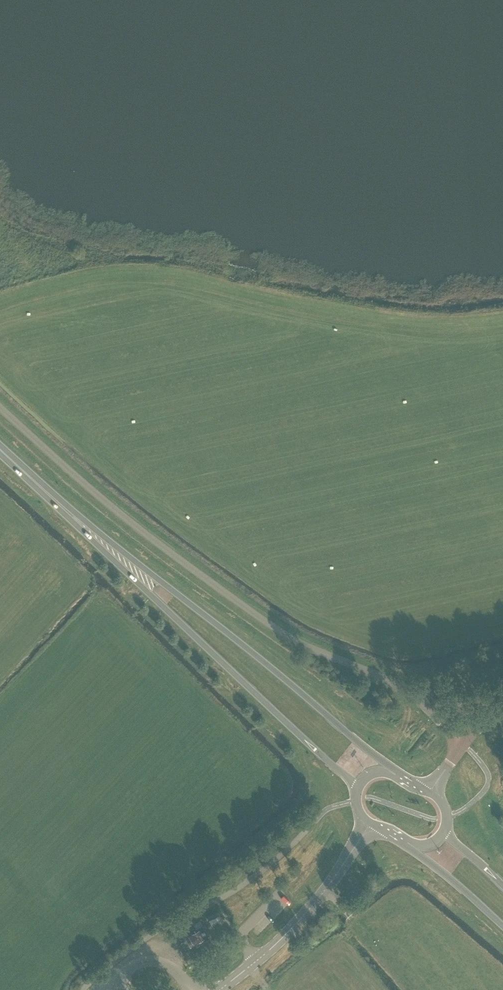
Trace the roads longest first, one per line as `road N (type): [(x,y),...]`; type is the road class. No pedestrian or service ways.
road 1 (unclassified): [(0,407),(192,568),(286,635),(393,683),(462,743)]
road 2 (trunk): [(403,775),(68,512)]
road 3 (trunk): [(68,512),(357,790)]
road 4 (secondary): [(220,989),(312,905),(371,823)]
road 5 (trunk): [(396,840),(502,926)]

